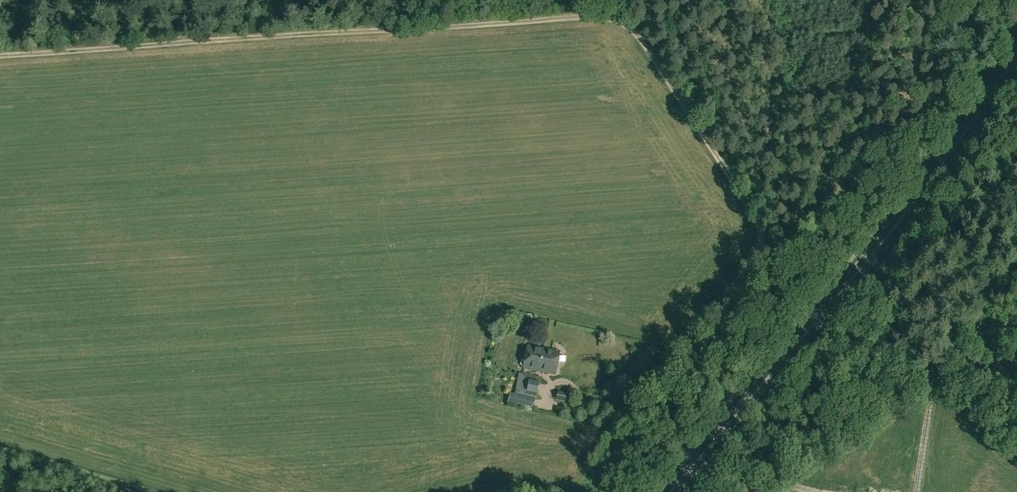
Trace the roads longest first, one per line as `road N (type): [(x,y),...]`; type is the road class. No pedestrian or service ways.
road 1 (track): [(0,55),(596,16),(632,24),(762,219),(756,256),(615,427),(669,442),(687,456)]
road 2 (secondary): [(670,491),(871,258),(1016,54)]

